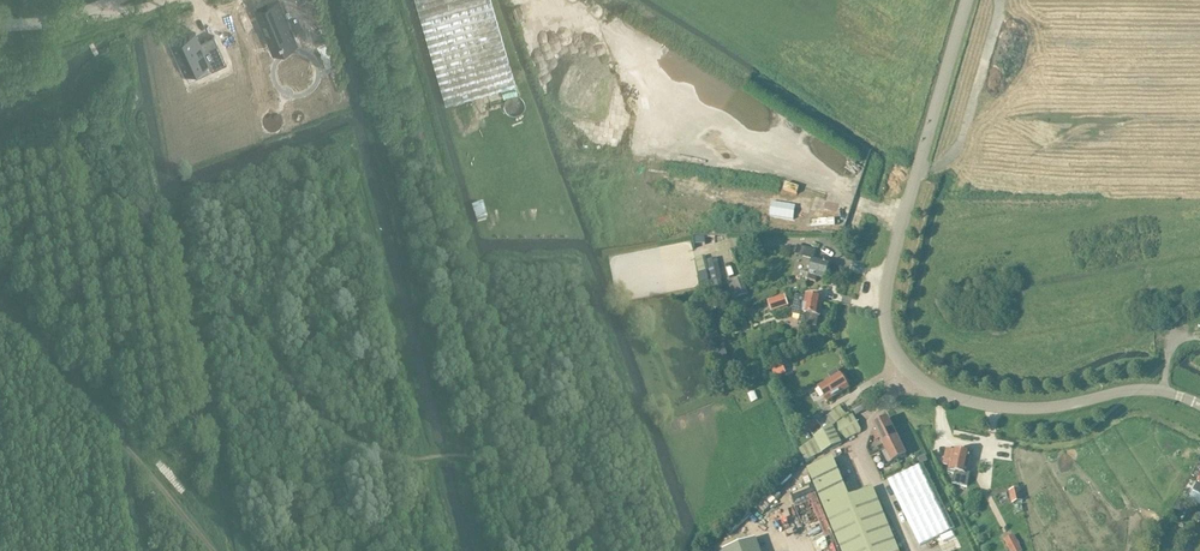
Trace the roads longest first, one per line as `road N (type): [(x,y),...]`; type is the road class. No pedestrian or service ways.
road 1 (tertiary): [(1199,406),(1145,389),(1046,406),(987,404),(932,388),(898,357),(884,323),(882,290),(967,0)]

